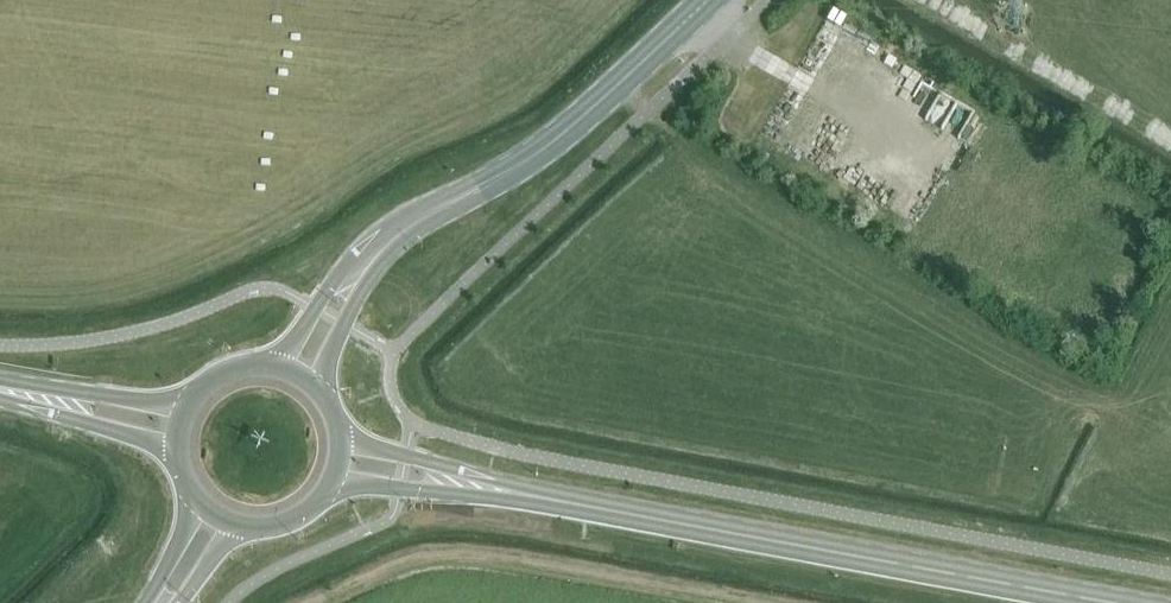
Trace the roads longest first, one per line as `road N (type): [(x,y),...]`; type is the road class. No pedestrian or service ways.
road 1 (primary): [(561,500),(1116,602)]
road 2 (tertiary): [(541,152),(385,226),(358,248),(279,367)]
road 3 (tertiary): [(320,391),(345,324),(389,256),(530,170),(541,152)]
road 4 (primary): [(332,482),(561,500)]
road 5 (primary): [(561,500),(340,438)]
road 6 (tertiary): [(541,152),(707,0)]
road 7 (primary): [(189,404),(0,379)]
road 8 (primary): [(0,400),(178,450)]

